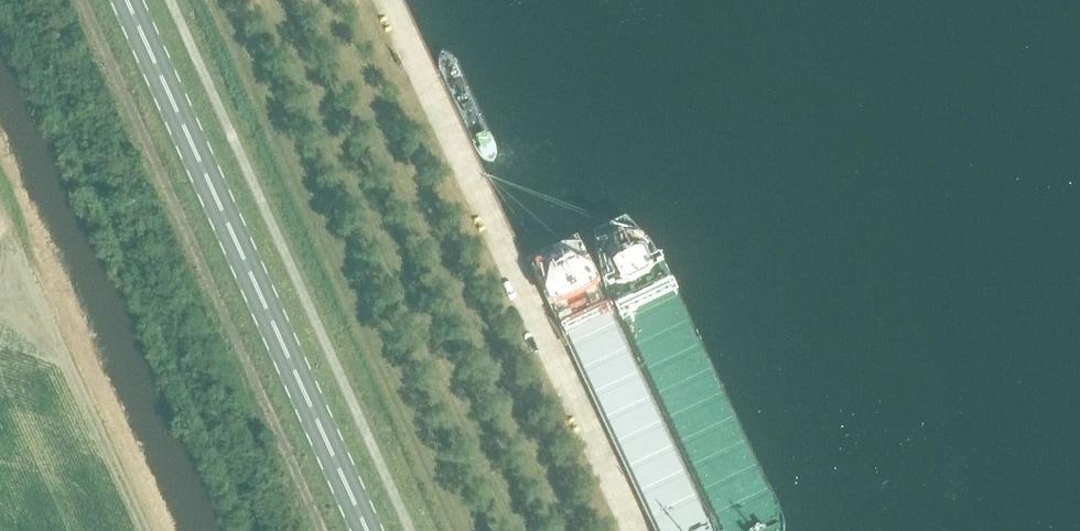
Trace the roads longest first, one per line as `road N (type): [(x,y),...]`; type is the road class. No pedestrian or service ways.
road 1 (primary): [(367,530),(121,0)]

